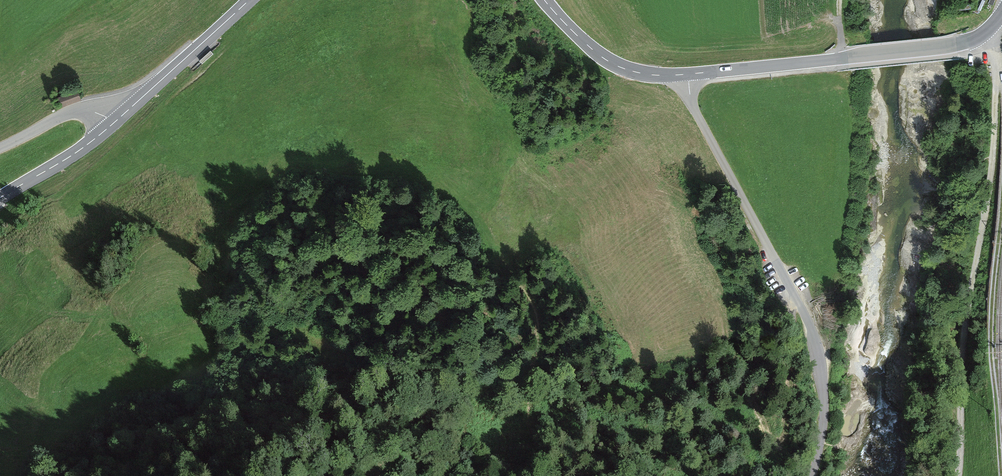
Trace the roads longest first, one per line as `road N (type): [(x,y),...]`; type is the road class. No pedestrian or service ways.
road 1 (tertiary): [(546,0),(609,61),(656,75),(951,47),(982,36),(1001,13)]
road 2 (track): [(959,475),(962,341),(993,141),(996,71),(982,36)]
road 3 (track): [(687,74),(699,118),(815,336),(824,389),(812,475)]
road 4 (track): [(793,292),(788,430),(780,441),(733,356),(718,300)]
road 5 (track): [(1001,475),(991,337),(1001,194)]
road 6 (tertiary): [(117,121),(249,0)]
road 7 (tertiary): [(0,197),(117,121)]
road 8 (tertiary): [(117,121),(68,114),(0,148)]

